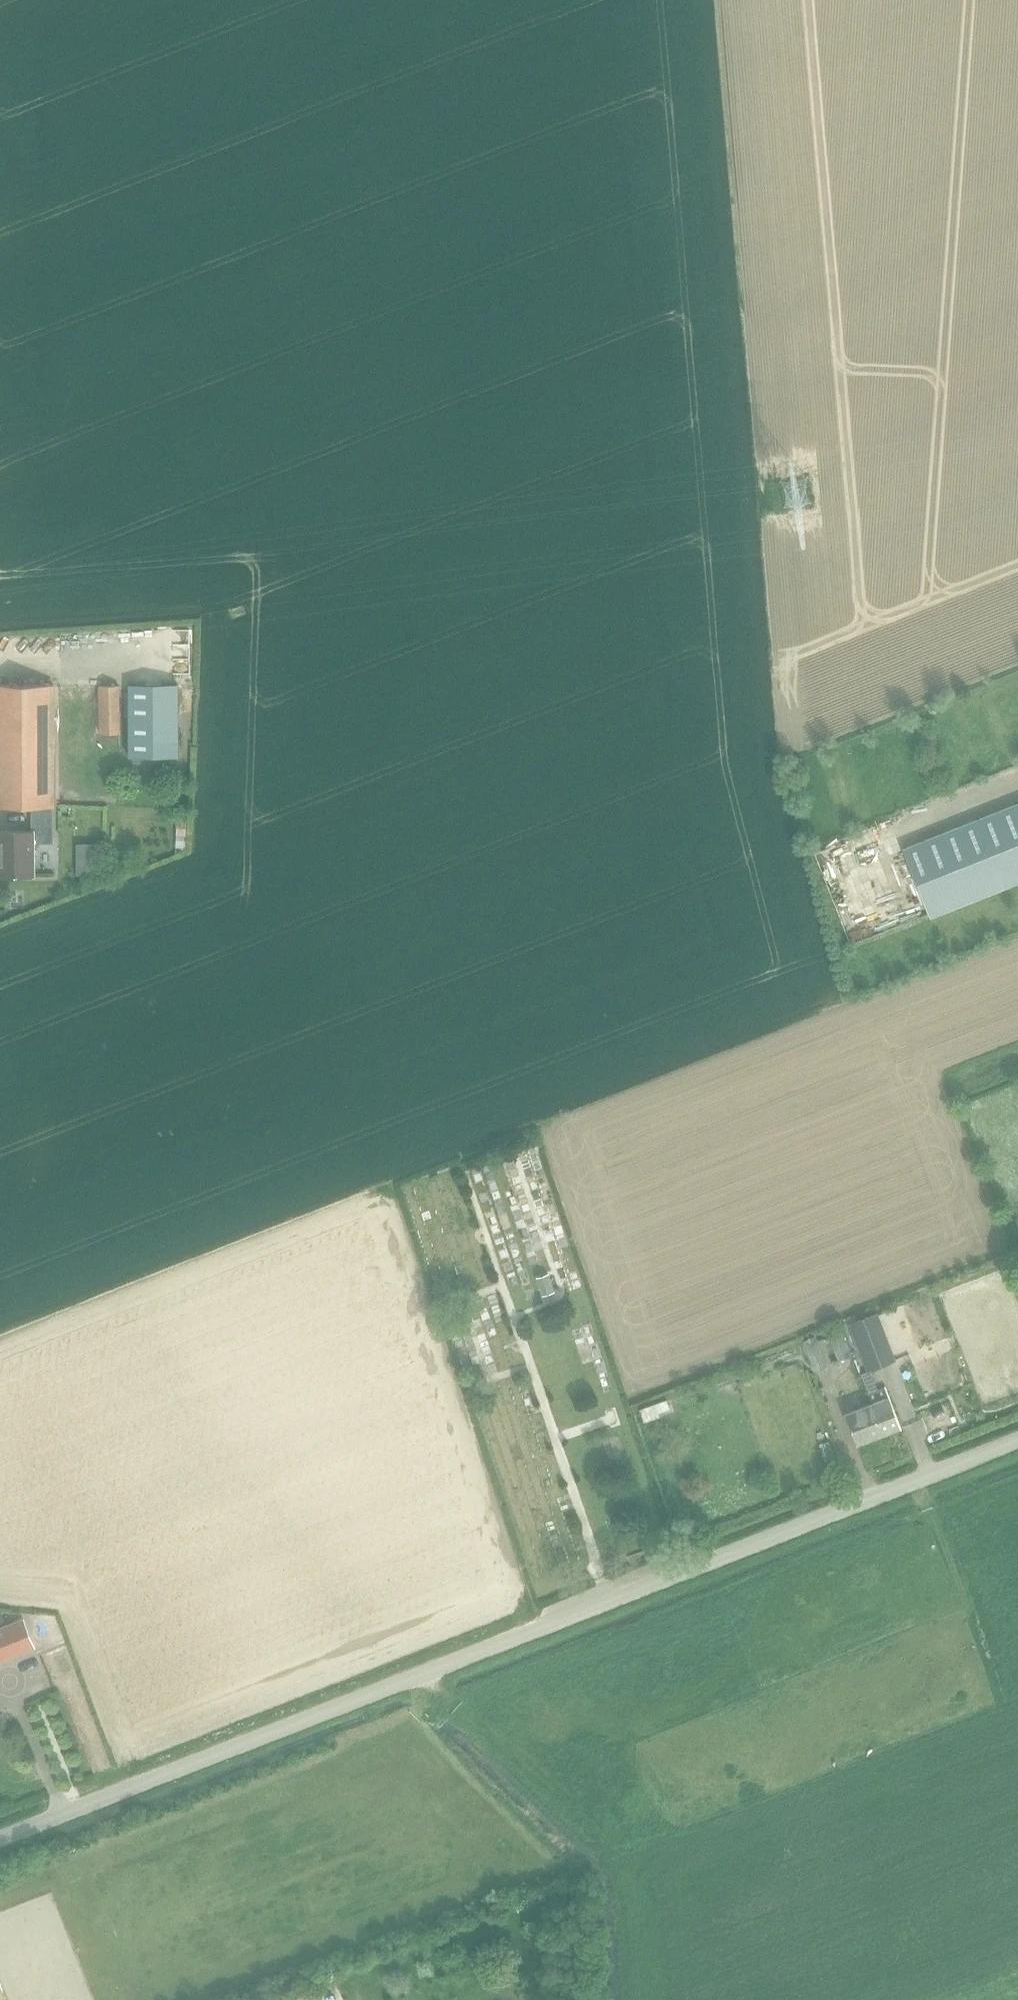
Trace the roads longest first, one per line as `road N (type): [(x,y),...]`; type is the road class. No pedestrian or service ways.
road 1 (unclassified): [(0,1834),(1017,1438)]

